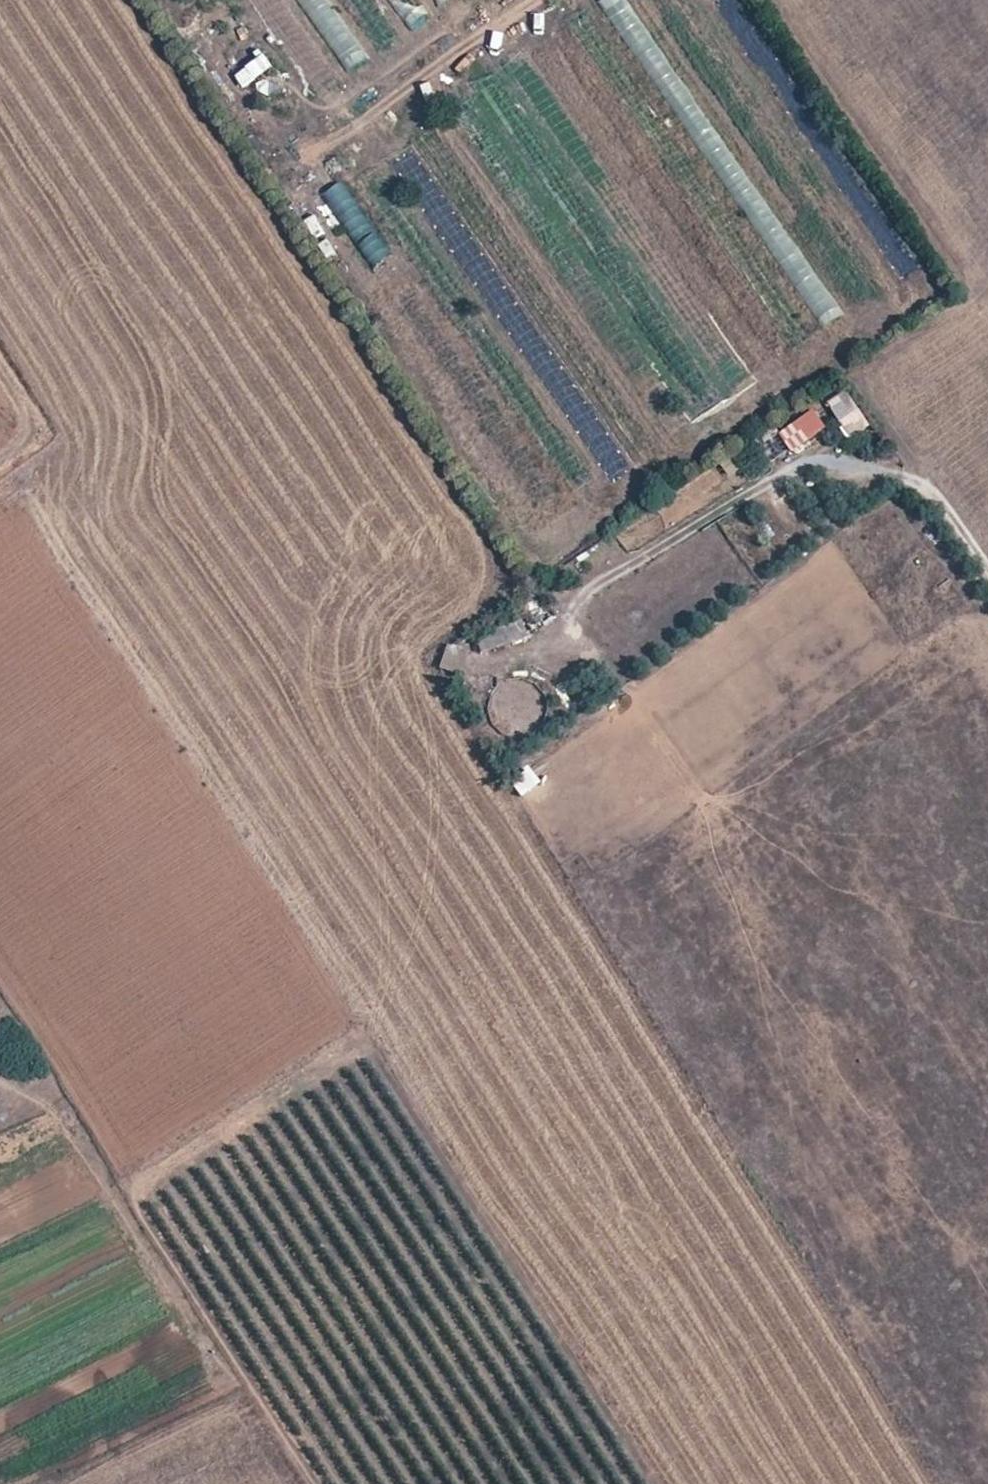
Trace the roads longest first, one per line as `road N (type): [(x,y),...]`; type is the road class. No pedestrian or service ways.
road 1 (track): [(538,0),(361,119)]

